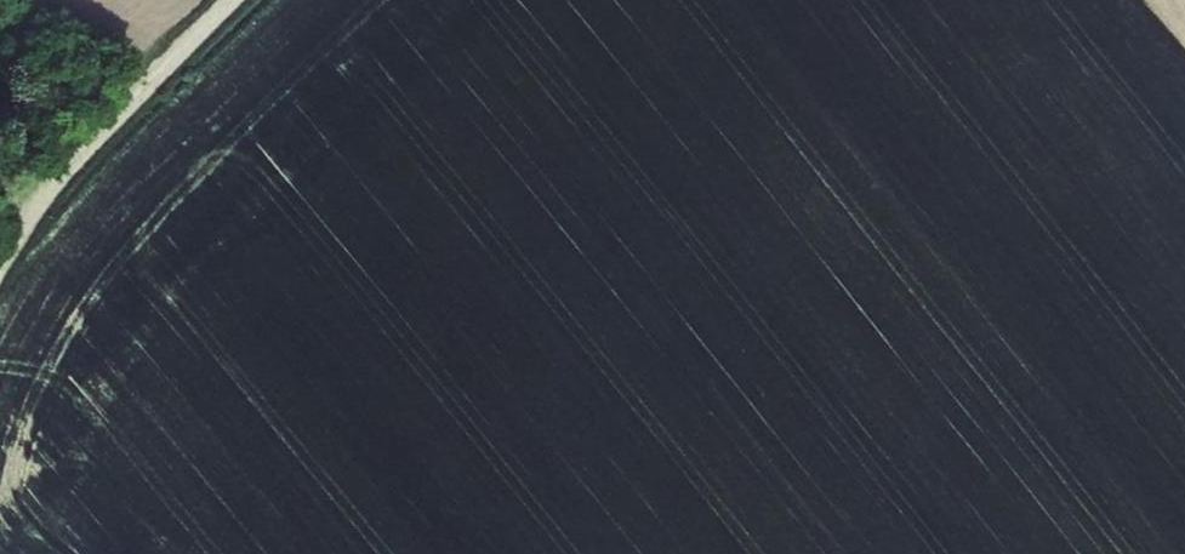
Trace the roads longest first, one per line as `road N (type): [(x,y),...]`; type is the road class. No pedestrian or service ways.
road 1 (track): [(233,0),(63,171),(0,263)]

